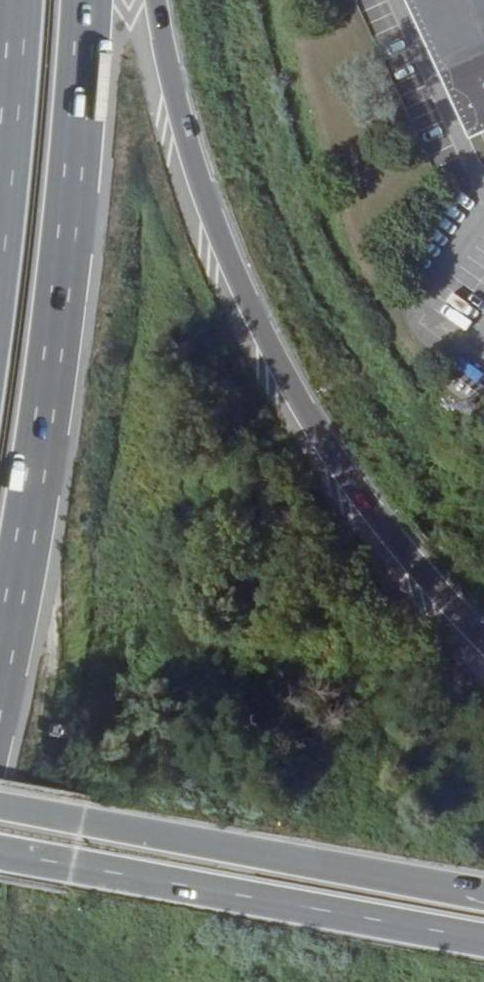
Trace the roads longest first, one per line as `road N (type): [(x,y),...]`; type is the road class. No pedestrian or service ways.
road 1 (motorway): [(483,647),(393,553),(309,428),(241,302),(183,140),(156,0)]
road 2 (motorway): [(0,659),(33,493),(89,0)]
road 3 (motorway): [(0,856),(483,943)]
road 4 (motorway): [(483,894),(0,808)]
road 5 (motorway): [(19,0),(0,248)]

